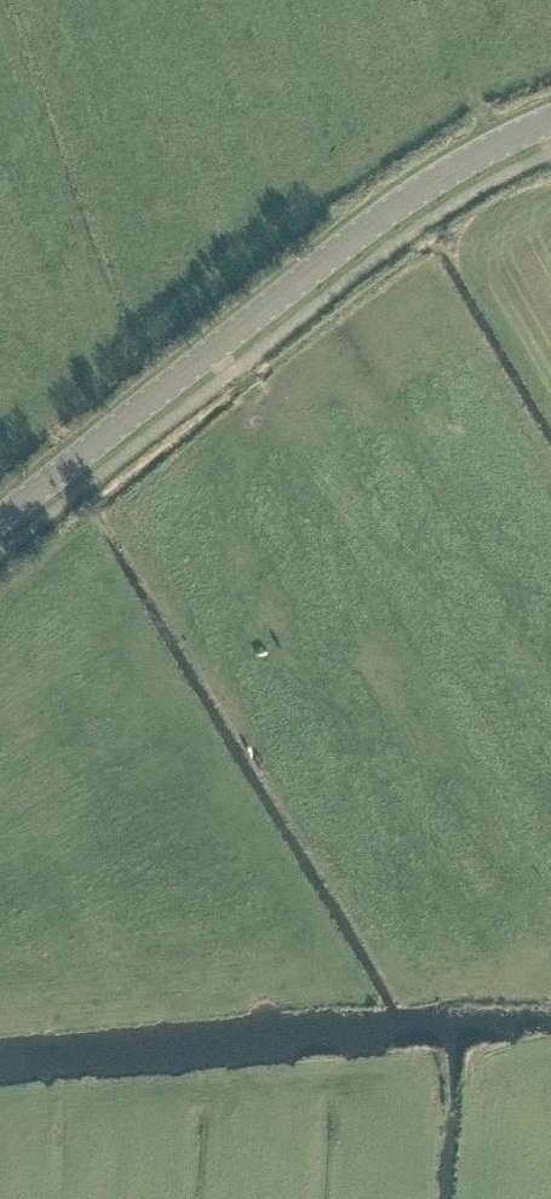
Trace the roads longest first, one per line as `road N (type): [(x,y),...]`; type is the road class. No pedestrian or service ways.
road 1 (tertiary): [(0,523),(415,193),(550,121)]

